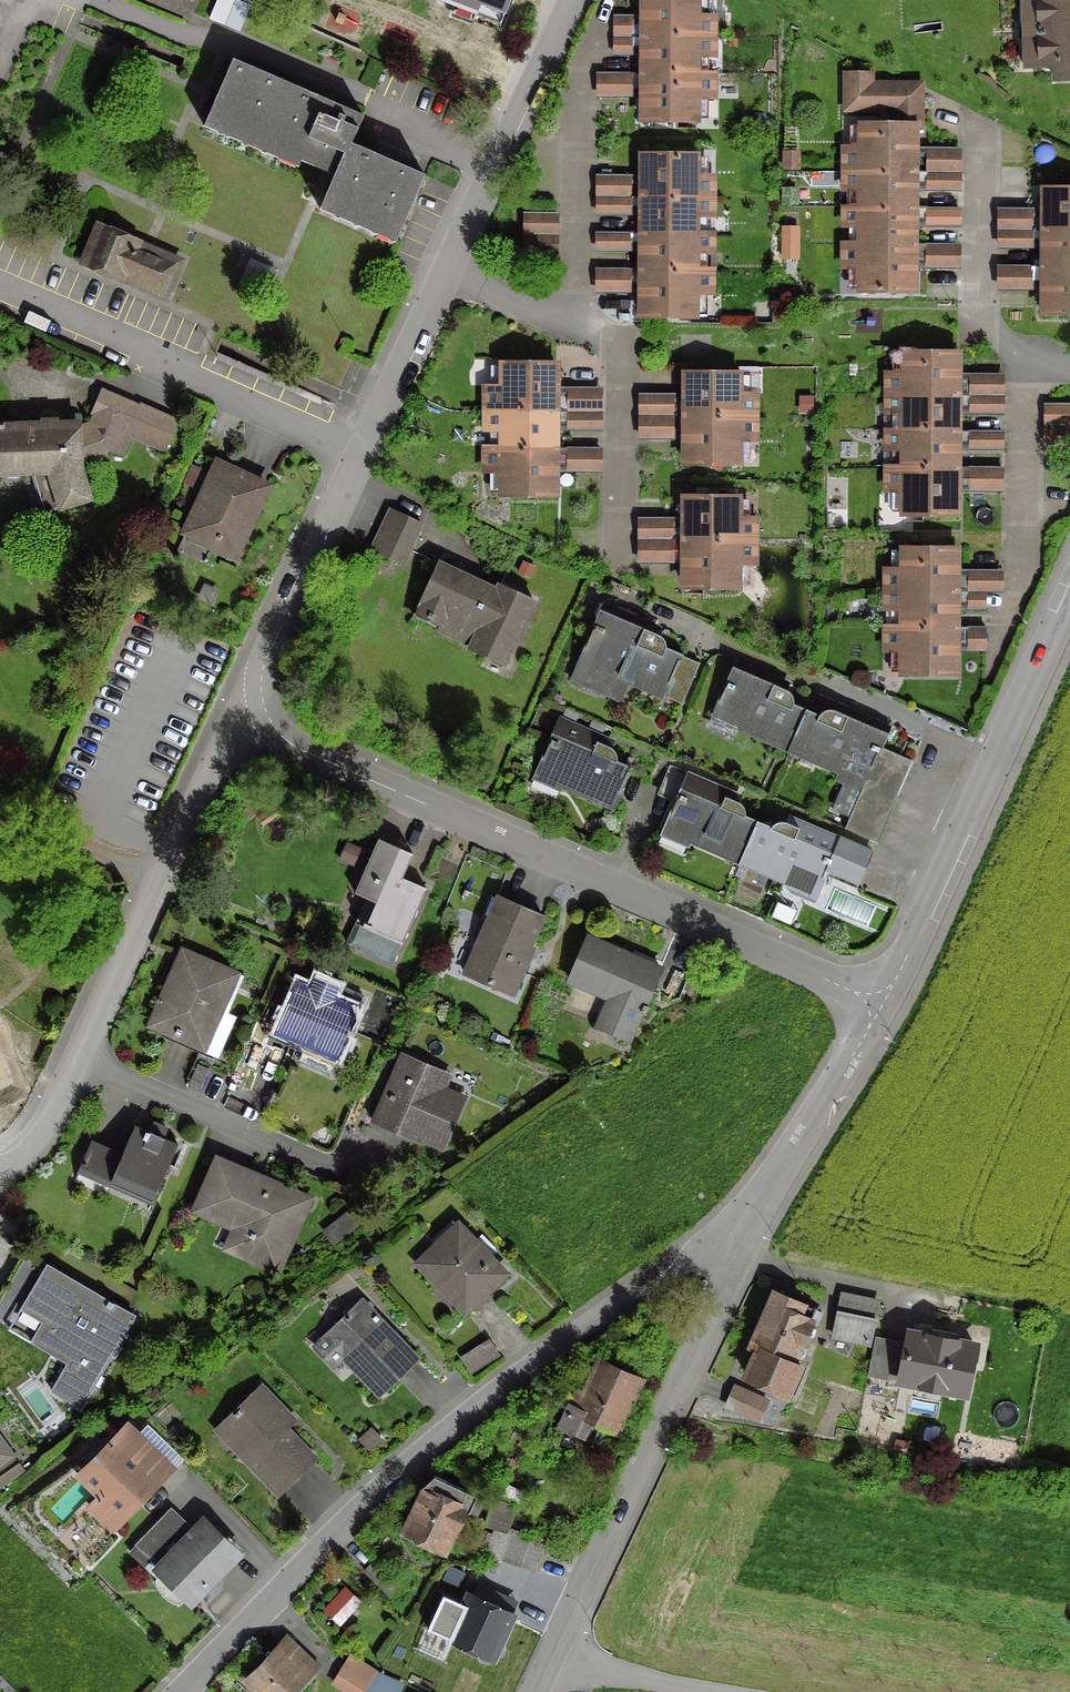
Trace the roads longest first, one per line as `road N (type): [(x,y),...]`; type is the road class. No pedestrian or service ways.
road 1 (residential): [(576,0),(251,684)]
road 2 (residential): [(721,1233),(483,1399),(320,1543),(174,1691)]
road 3 (residential): [(251,684),(269,721),(295,747),(878,998)]
road 4 (residential): [(721,1233),(721,1283),(702,1334),(533,1691)]
road 5 (residential): [(1069,588),(939,883),(878,998)]
road 6 (residential): [(251,684),(76,1062)]
road 7 (residential): [(76,1062),(346,1173)]
road 8 (residential): [(878,998),(757,1197),(721,1233)]
road 9 (residential): [(76,1062),(52,1114),(0,1172)]

